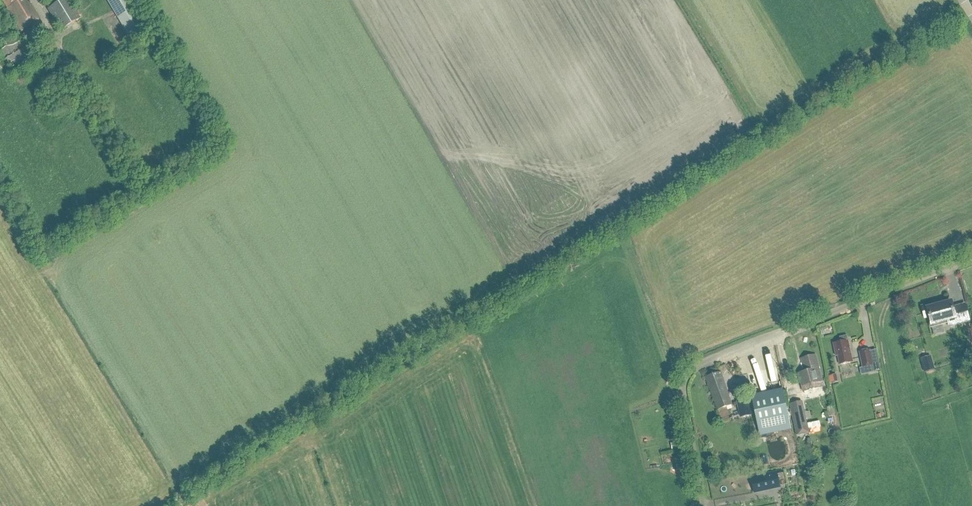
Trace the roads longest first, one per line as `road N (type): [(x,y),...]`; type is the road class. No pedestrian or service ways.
road 1 (unclassified): [(703,505),(684,402),(691,371),(971,258)]

